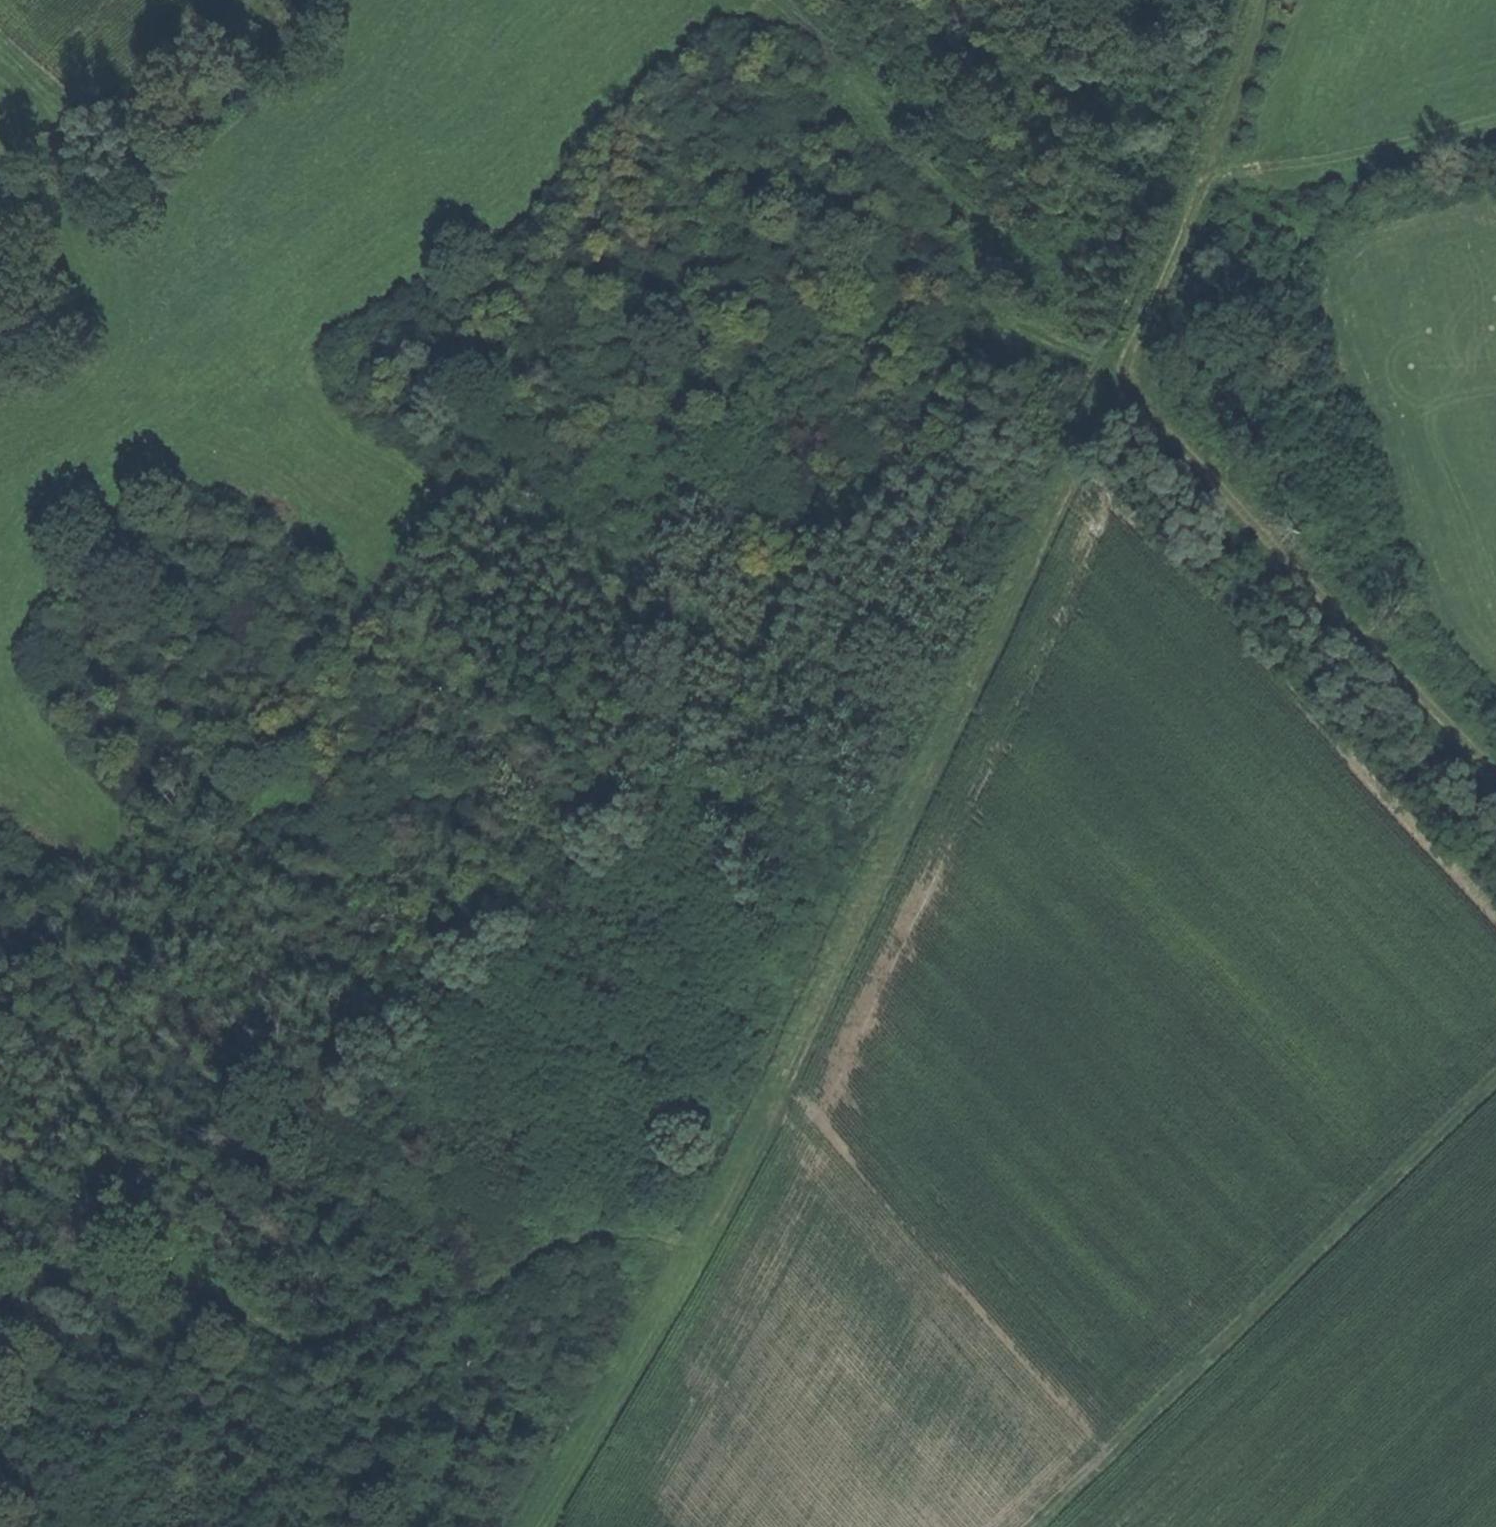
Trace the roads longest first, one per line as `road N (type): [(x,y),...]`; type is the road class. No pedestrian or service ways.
road 1 (track): [(1495,788),(1116,387)]
road 2 (track): [(1261,0),(1116,387)]

